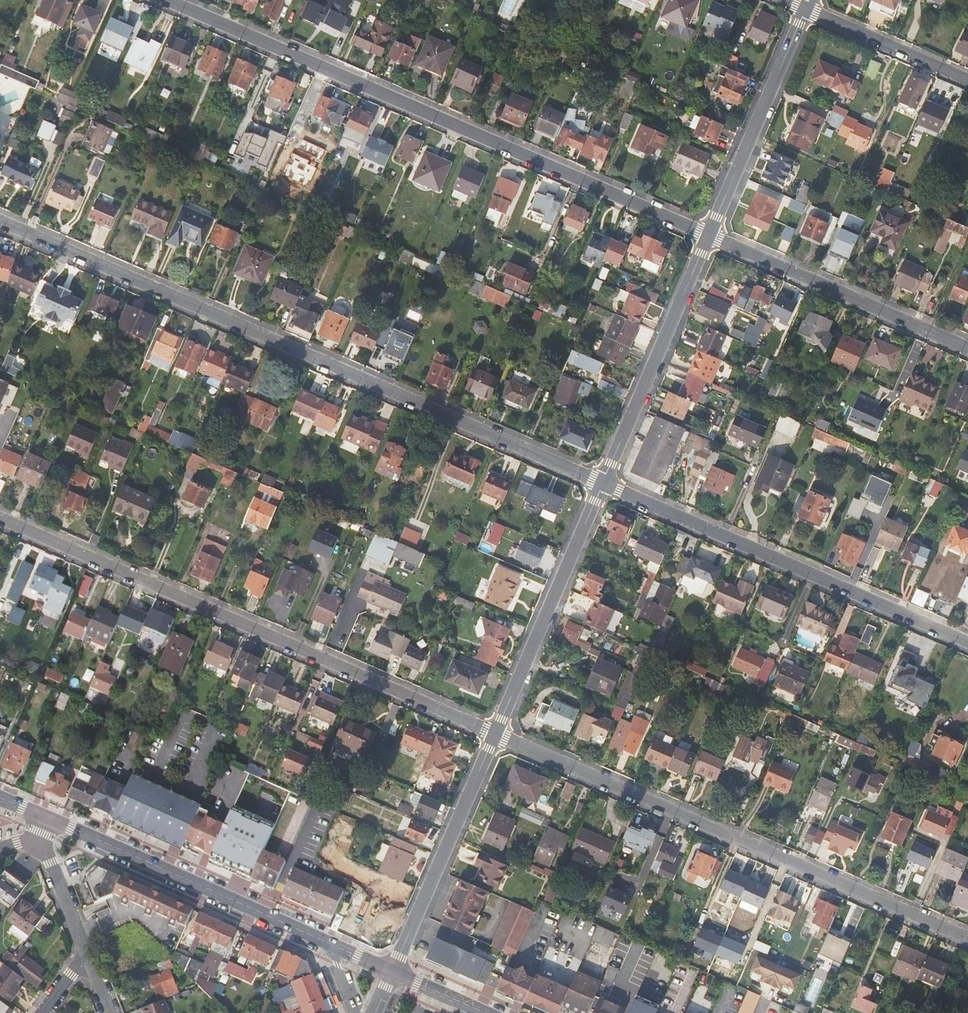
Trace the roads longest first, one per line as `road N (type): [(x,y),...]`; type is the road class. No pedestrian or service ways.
road 1 (residential): [(0,220),(603,483)]
road 2 (residential): [(709,235),(170,0)]
road 3 (residential): [(0,517),(495,733)]
road 4 (residential): [(495,733),(967,939)]
road 5 (residential): [(603,483),(967,642)]
road 6 (tertiary): [(44,816),(328,942)]
road 7 (residential): [(967,348),(709,235)]
road 8 (residential): [(603,483),(495,733)]
road 9 (residential): [(709,235),(603,483)]
road 10 (residential): [(495,733),(393,970)]
road 11 (residential): [(805,10),(709,235)]
road 12 (residential): [(805,10),(967,81)]
road 13 (residential): [(86,954),(38,830)]

